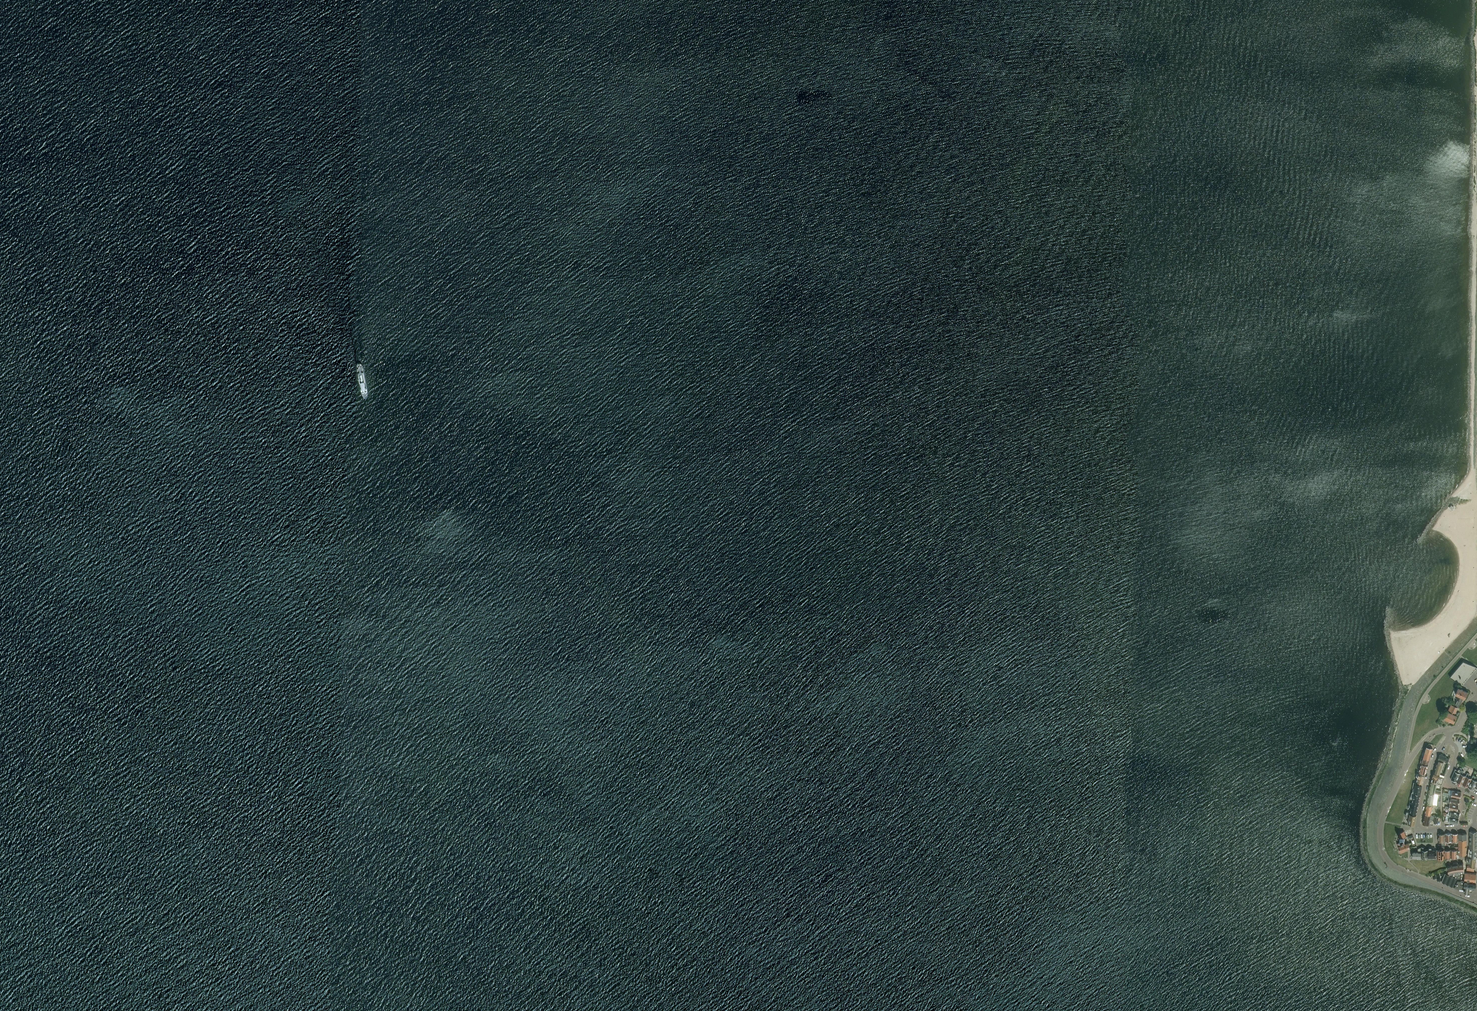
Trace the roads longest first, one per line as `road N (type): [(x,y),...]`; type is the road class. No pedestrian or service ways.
road 1 (unclassified): [(1476,900),(1392,865),(1380,843),(1384,815),(1411,758),(1430,736),(1453,729)]

